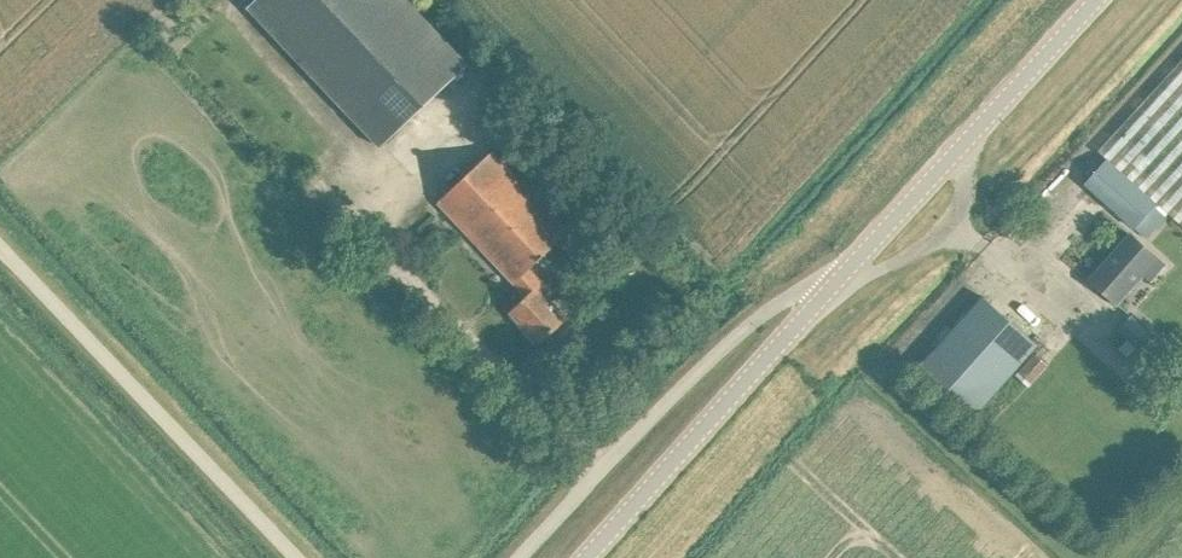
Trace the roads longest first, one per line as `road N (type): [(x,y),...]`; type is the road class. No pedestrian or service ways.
road 1 (unclassified): [(509,557),(735,333),(789,291),(856,255)]
road 2 (unclassified): [(314,557),(0,231)]
road 3 (tertiary): [(591,557),(856,255)]
road 4 (tertiary): [(856,255),(1094,0)]

